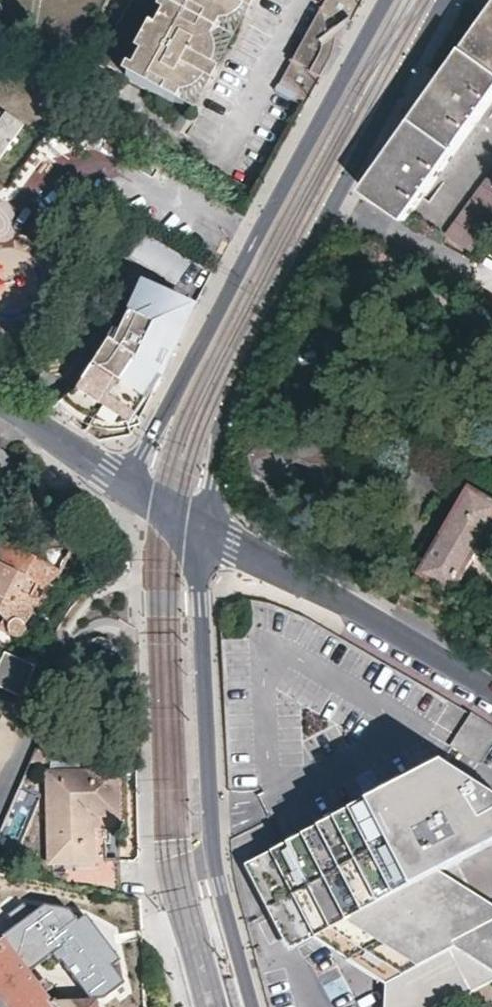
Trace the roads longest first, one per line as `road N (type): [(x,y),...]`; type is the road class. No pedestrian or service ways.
road 1 (residential): [(384,0),(126,483)]
road 2 (residential): [(205,530),(214,860),(253,1006)]
road 3 (residential): [(337,196),(222,431),(205,530)]
road 4 (residential): [(205,530),(491,691)]
road 5 (residential): [(445,0),(337,196)]
road 6 (residential): [(491,286),(337,196)]
road 7 (residential): [(0,398),(126,483)]

